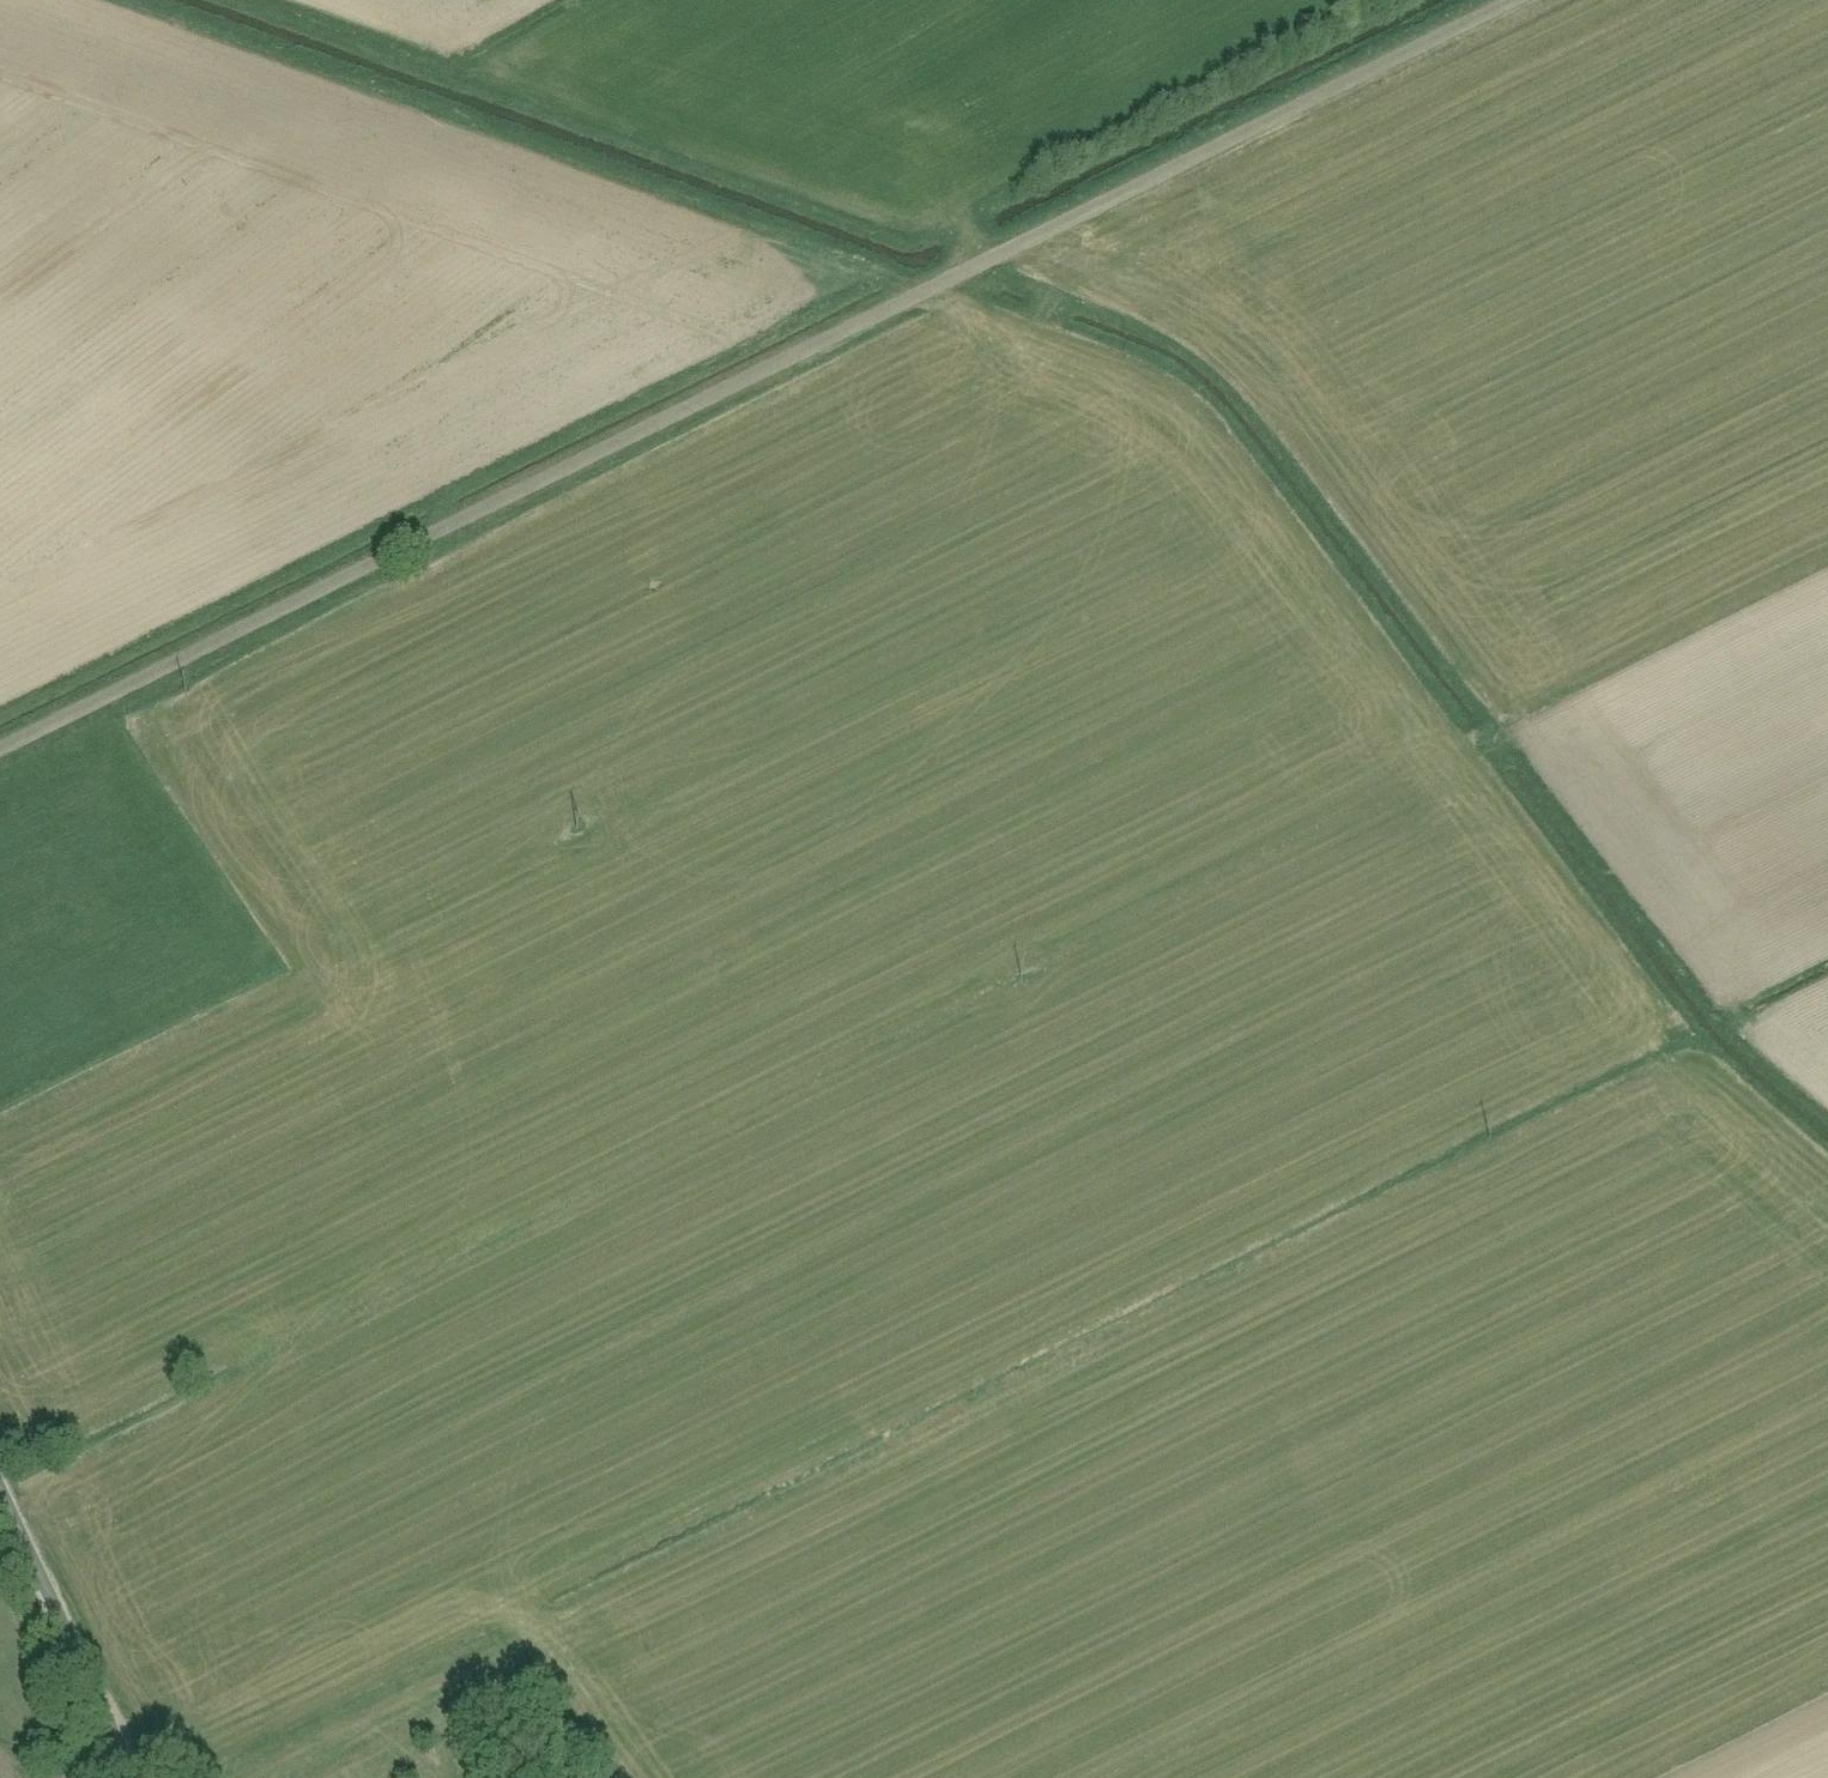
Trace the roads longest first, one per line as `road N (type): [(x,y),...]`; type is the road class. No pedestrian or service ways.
road 1 (unclassified): [(0,746),(1502,0)]
road 2 (unclassified): [(0,1488),(137,1777)]

